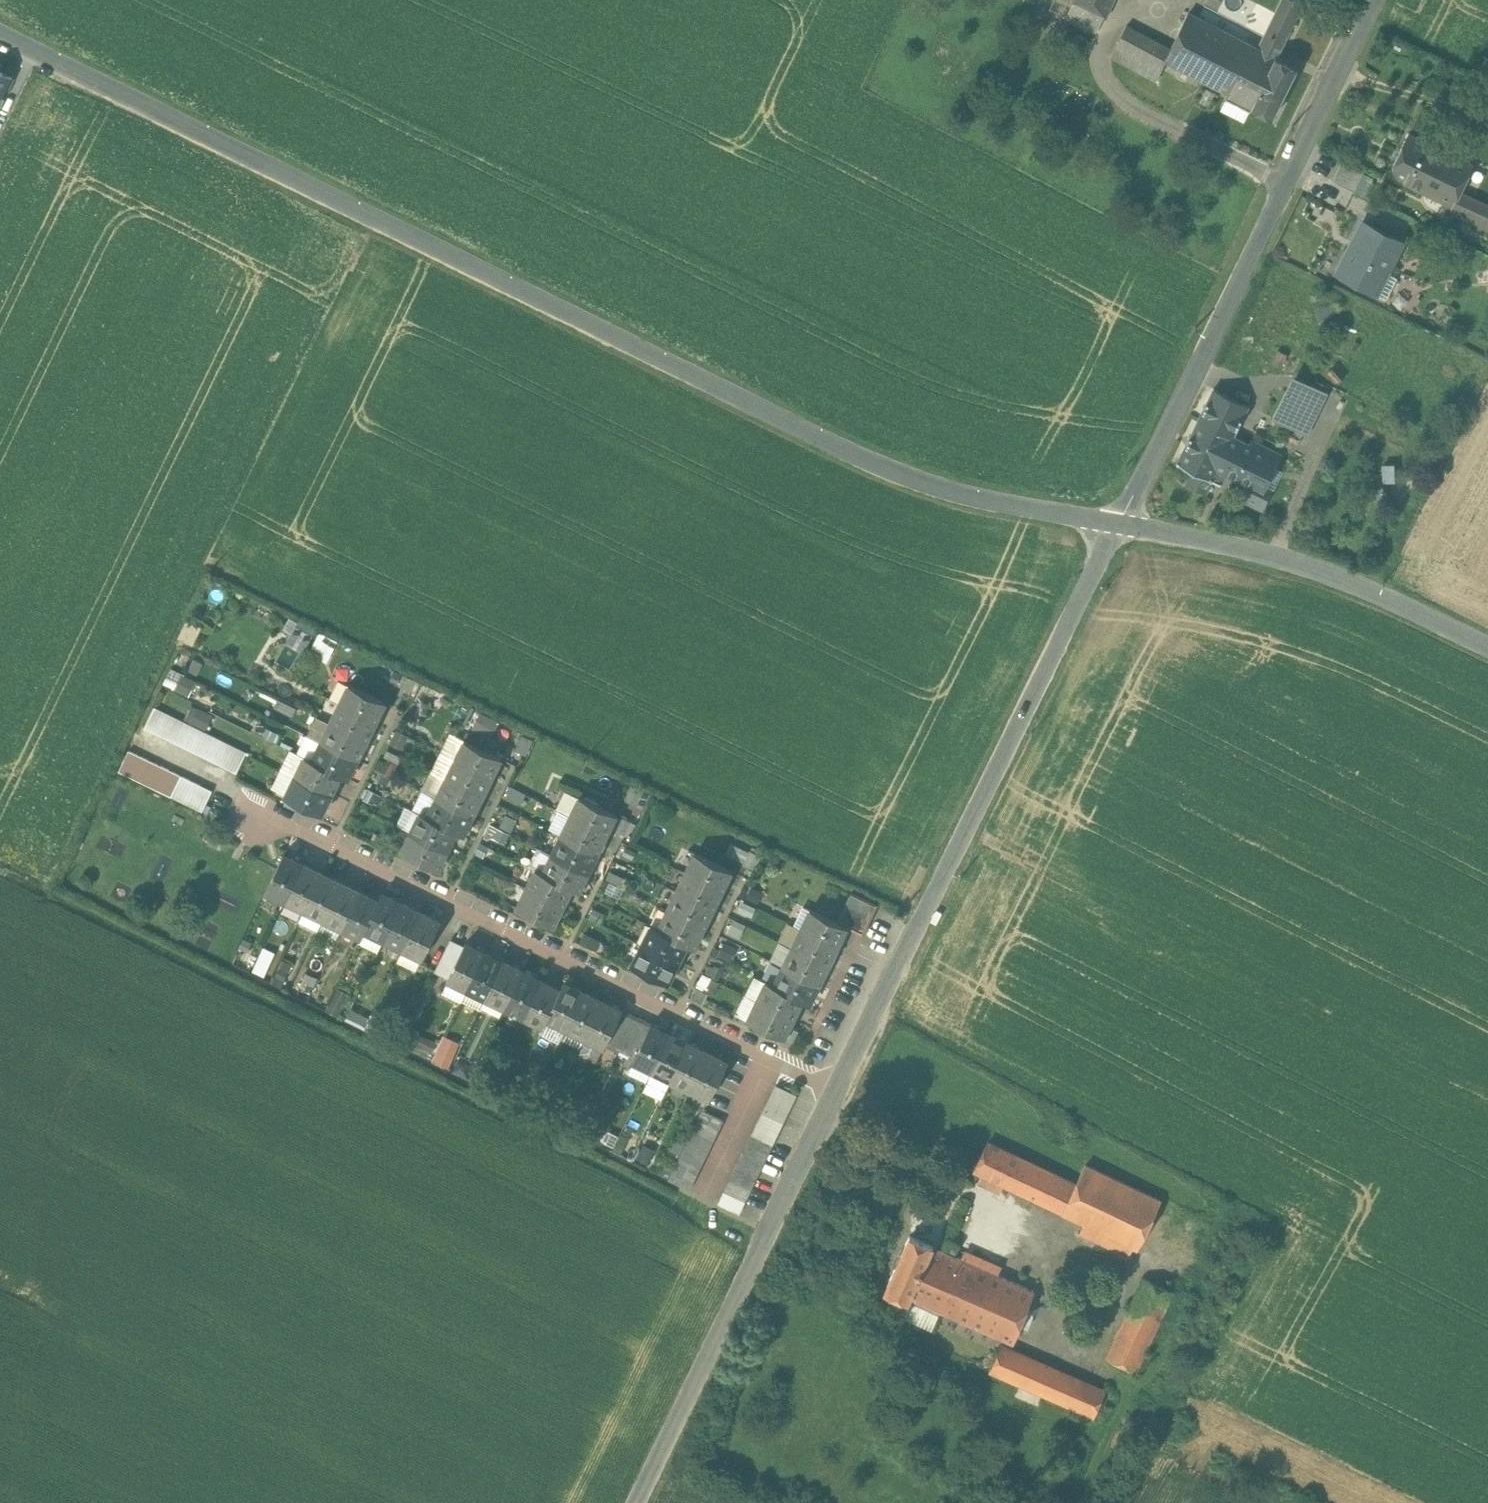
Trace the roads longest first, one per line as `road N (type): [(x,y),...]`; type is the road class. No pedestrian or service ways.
road 1 (residential): [(0,35),(879,463),(941,490),(1116,527)]
road 2 (residential): [(249,800),(839,1089)]
road 3 (unclassified): [(1116,527),(839,1089)]
road 4 (unclassified): [(1386,0),(1116,527)]
road 5 (unclassified): [(839,1089),(636,1502)]
road 6 (residential): [(1116,527),(1346,574),(1487,646)]

